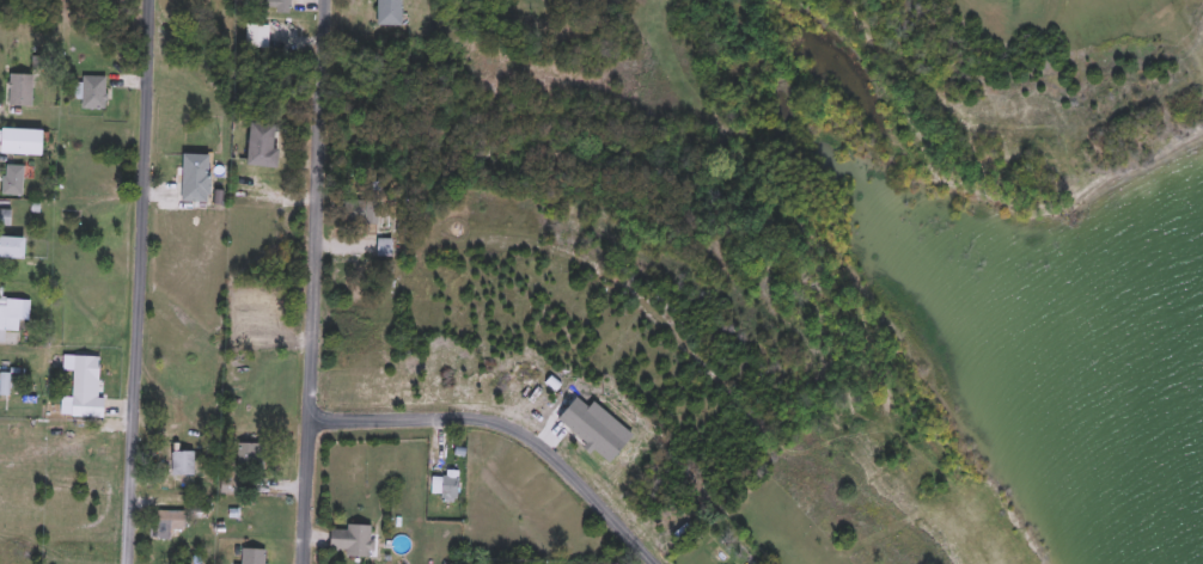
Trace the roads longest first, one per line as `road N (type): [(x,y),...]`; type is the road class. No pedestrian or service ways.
road 1 (residential): [(327,0),(301,563)]
road 2 (residential): [(128,563),(151,0)]
road 3 (residential): [(652,563),(566,474),(505,431),(469,424),(309,427)]

